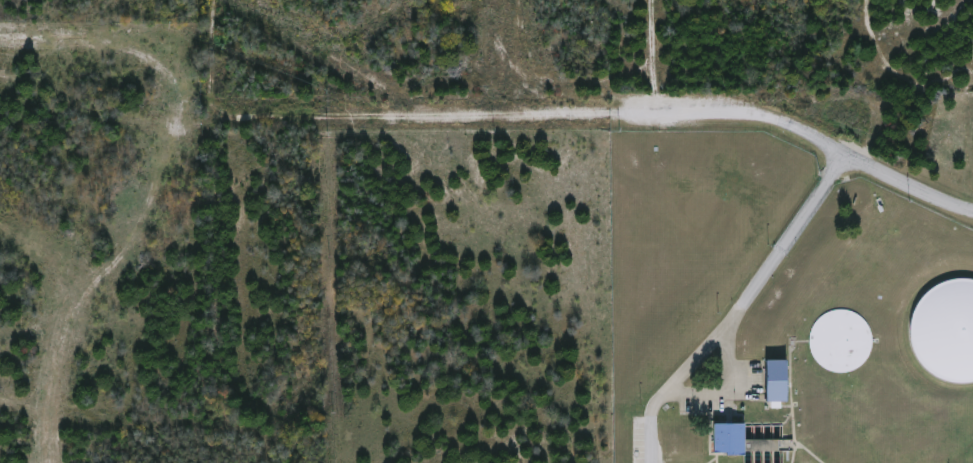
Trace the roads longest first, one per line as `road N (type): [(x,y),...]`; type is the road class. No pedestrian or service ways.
road 1 (track): [(303,462),(292,450),(236,427),(216,397),(211,0)]
road 2 (track): [(212,118),(611,111)]
road 3 (tertiary): [(611,111),(755,111),(972,208)]
road 4 (residential): [(647,462),(650,407),(766,272),(846,153)]

